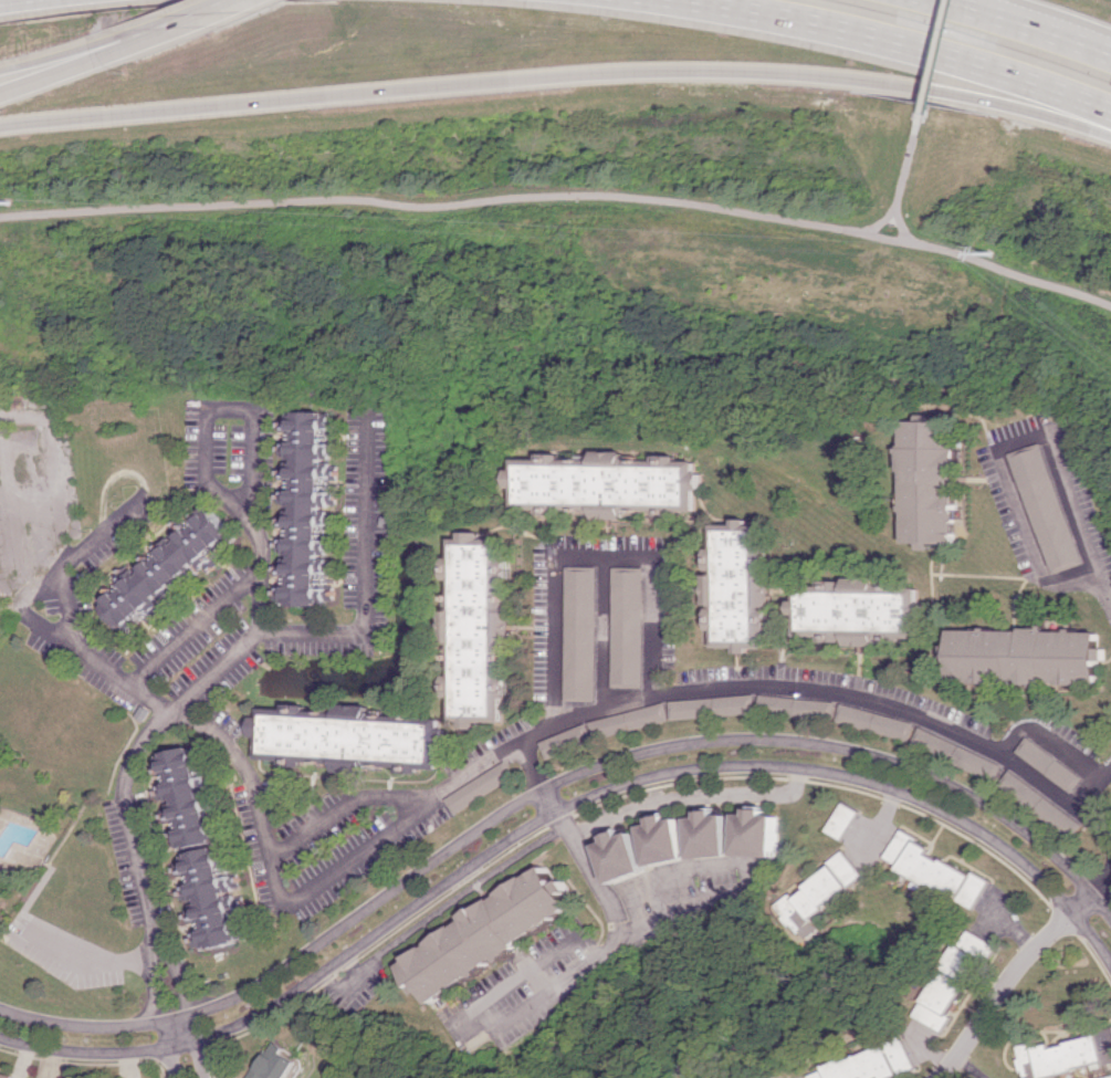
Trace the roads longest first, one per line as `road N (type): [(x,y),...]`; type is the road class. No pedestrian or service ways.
road 1 (motorway): [(0,126),(564,75),(706,71),(855,80),(1110,130)]
road 2 (residential): [(205,1077),(197,1043),(295,995),(526,831),(597,795),(694,771),(796,768),(902,794),(946,814),(1057,896),(1110,965)]
road 3 (residential): [(1110,915),(1014,821),(942,782),(858,753),(724,741),(643,754),(556,785),(254,988),(161,1022)]
road 4 (motorway): [(668,0),(885,43),(1110,112)]
road 5 (residential): [(156,935),(124,792),(136,751),(171,709)]
road 6 (residential): [(937,1077),(1023,959),(1093,893)]
road 7 (residential): [(0,1037),(111,1055),(197,1043)]
road 8 (motorway): [(0,93),(170,27)]
road 9 (motorway): [(0,69),(170,27)]
road 10 (residential): [(161,1022),(72,1026),(0,1010)]

